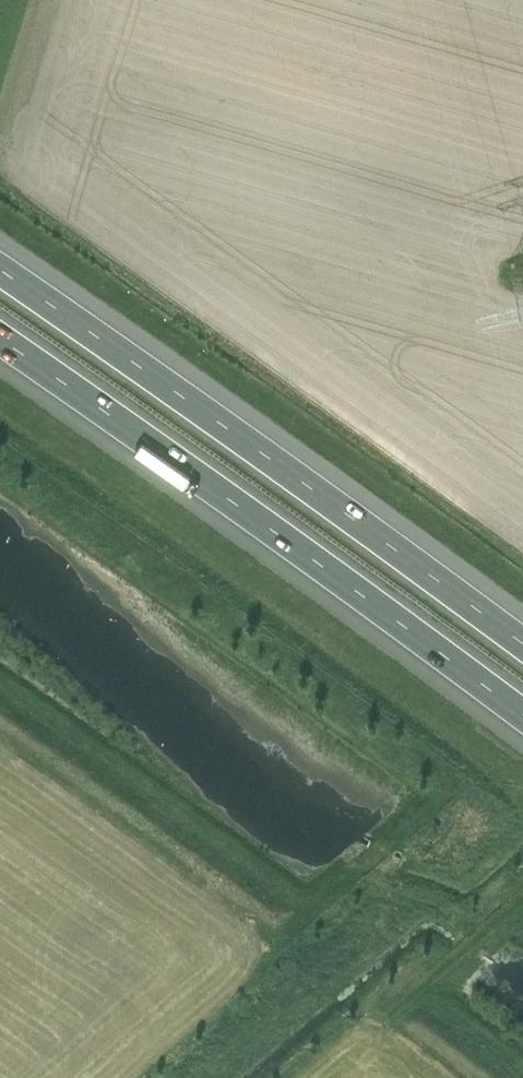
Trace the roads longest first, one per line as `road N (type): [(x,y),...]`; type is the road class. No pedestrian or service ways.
road 1 (motorway): [(0,340),(522,718)]
road 2 (motorway): [(522,648),(0,271)]

